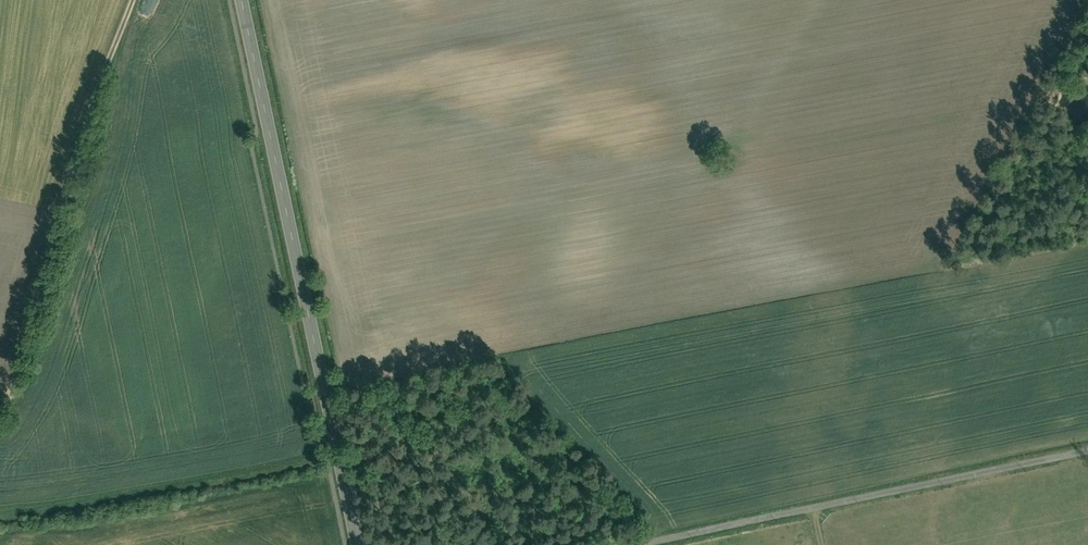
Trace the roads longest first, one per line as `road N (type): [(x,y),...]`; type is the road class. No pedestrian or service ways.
road 1 (tertiary): [(240,0),(355,544)]
road 2 (unclassified): [(1087,444),(627,544)]

